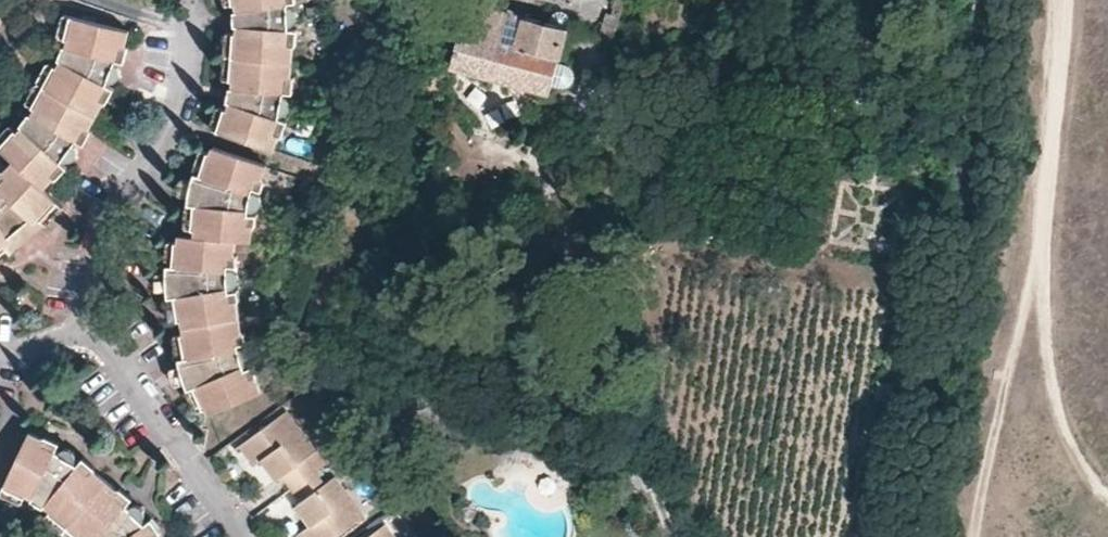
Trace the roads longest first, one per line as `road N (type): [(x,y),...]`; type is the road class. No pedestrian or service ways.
road 1 (residential): [(921,536),(996,0)]
road 2 (track): [(672,536),(533,168),(480,152)]
road 3 (residential): [(82,328),(80,287),(121,204),(164,146),(180,104),(191,42),(186,0)]
road 4 (residential): [(244,536),(82,328)]

